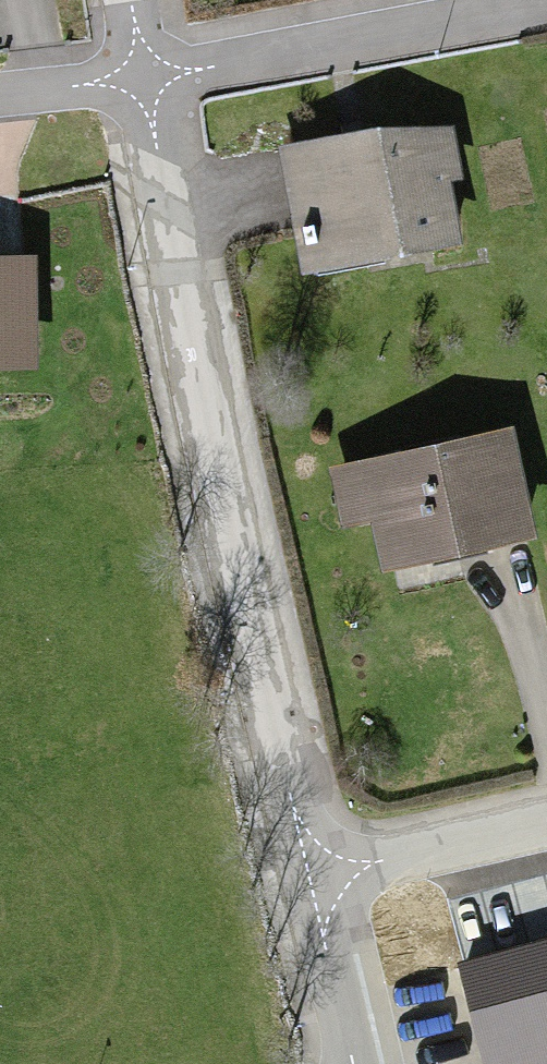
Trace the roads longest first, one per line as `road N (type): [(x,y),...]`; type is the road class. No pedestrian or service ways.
road 1 (residential): [(144,77),(315,866)]
road 2 (residential): [(144,77),(540,0)]
road 3 (residential): [(315,866),(546,818)]
road 4 (residential): [(315,866),(356,1063)]
road 5 (residential): [(0,92),(144,77)]

